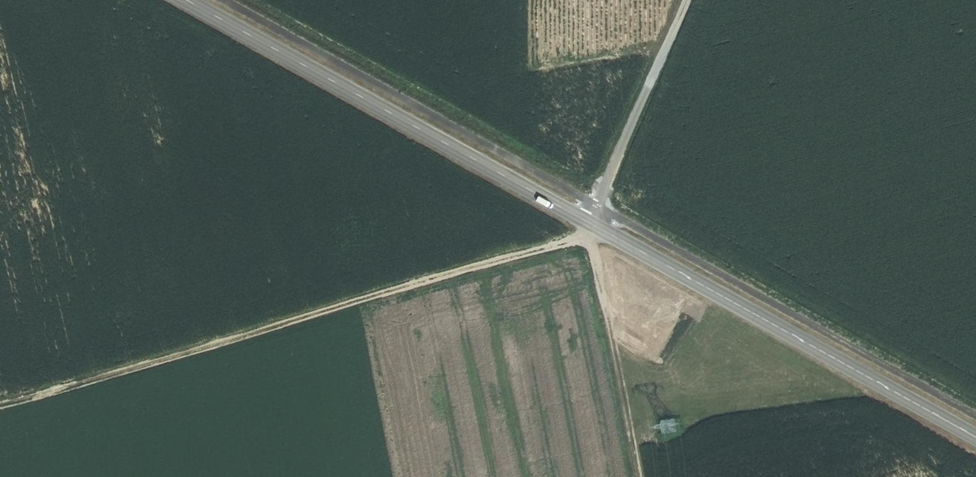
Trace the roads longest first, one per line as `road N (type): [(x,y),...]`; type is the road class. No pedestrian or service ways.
road 1 (secondary): [(181,0),(975,437)]
road 2 (track): [(601,232),(0,408)]
road 3 (track): [(689,0),(584,223)]
road 4 (track): [(639,476),(588,237)]

